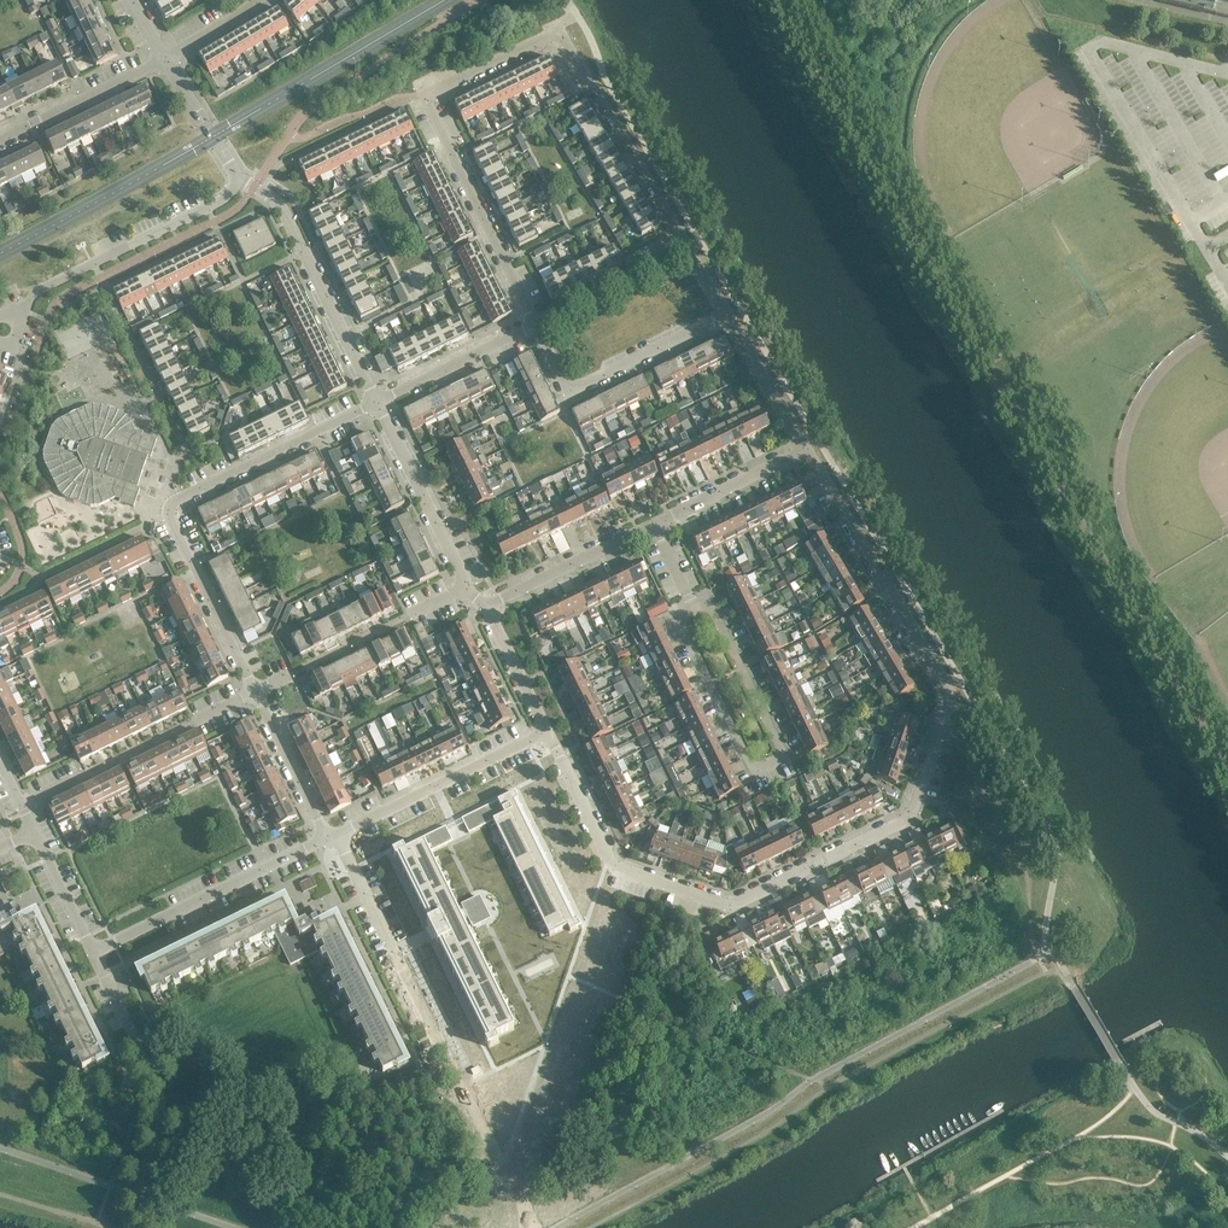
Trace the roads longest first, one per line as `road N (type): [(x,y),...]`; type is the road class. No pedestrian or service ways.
road 1 (residential): [(548,729),(608,856),(723,907),(910,819),(951,694),(807,451)]
road 2 (residential): [(722,315),(558,30),(420,96)]
road 3 (residential): [(257,692),(169,518),(177,501),(380,404)]
road 4 (residential): [(380,404),(280,204),(239,178)]
road 5 (residential): [(333,835),(91,952)]
road 6 (residential): [(535,328),(420,96)]
road 7 (residential): [(333,835),(548,729)]
road 8 (residential): [(535,328),(561,384),(574,386),(722,315)]
road 9 (residential): [(755,779),(789,762),(710,604),(689,599)]
road 10 (residential): [(434,1036),(333,835)]
road 11 (residential): [(187,452),(95,262)]
road 12 (residential): [(469,588),(380,404)]
road 13 (residential): [(755,779),(679,621),(689,599)]
road 14 (residential): [(487,604),(652,525)]
road 15 (residential): [(159,56),(0,135)]
road 16 (residential): [(380,404),(535,328)]
road 17 (residential): [(652,525),(807,451)]
road 18 (residential): [(95,262),(213,205),(239,178)]
road 19 (residential): [(333,835),(257,692)]
road 20 (residential): [(807,451),(722,315)]
road 21 (residential): [(239,178),(159,56)]
road 22 (residential): [(548,729),(487,604)]
road 23 (residential): [(91,952),(34,835)]
road 24 (residential): [(14,349),(34,292),(95,262)]

